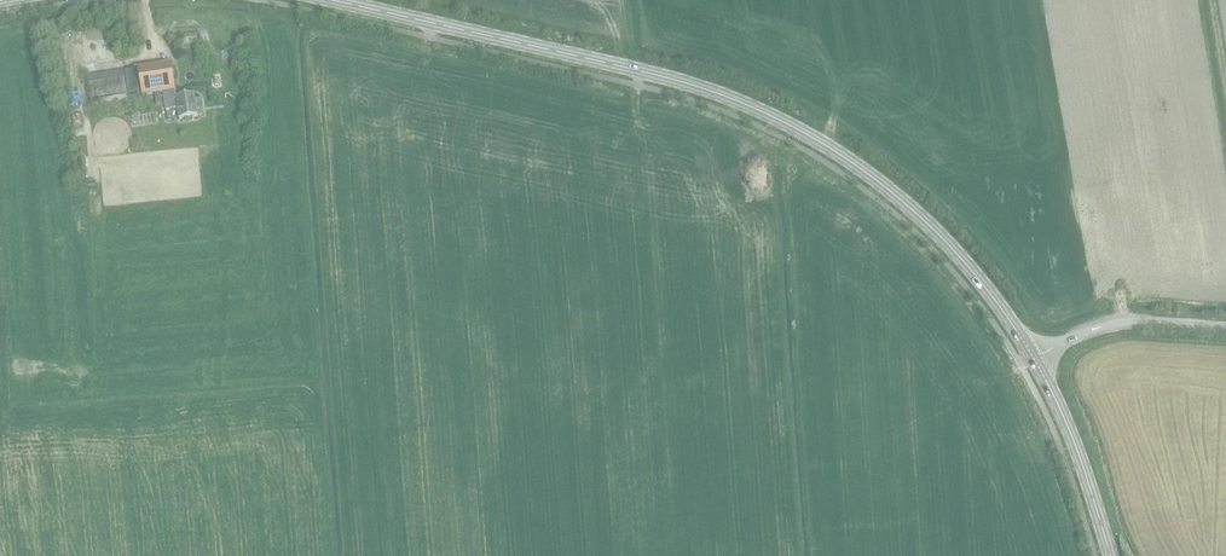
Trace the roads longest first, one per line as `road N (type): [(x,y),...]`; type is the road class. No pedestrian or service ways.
road 1 (secondary): [(335,0),(673,78),(813,137),(950,245),(1034,359)]
road 2 (secondary): [(1034,359),(1058,402),(1111,555)]
road 3 (unclassified): [(1034,359),(1110,322),(1225,325)]

